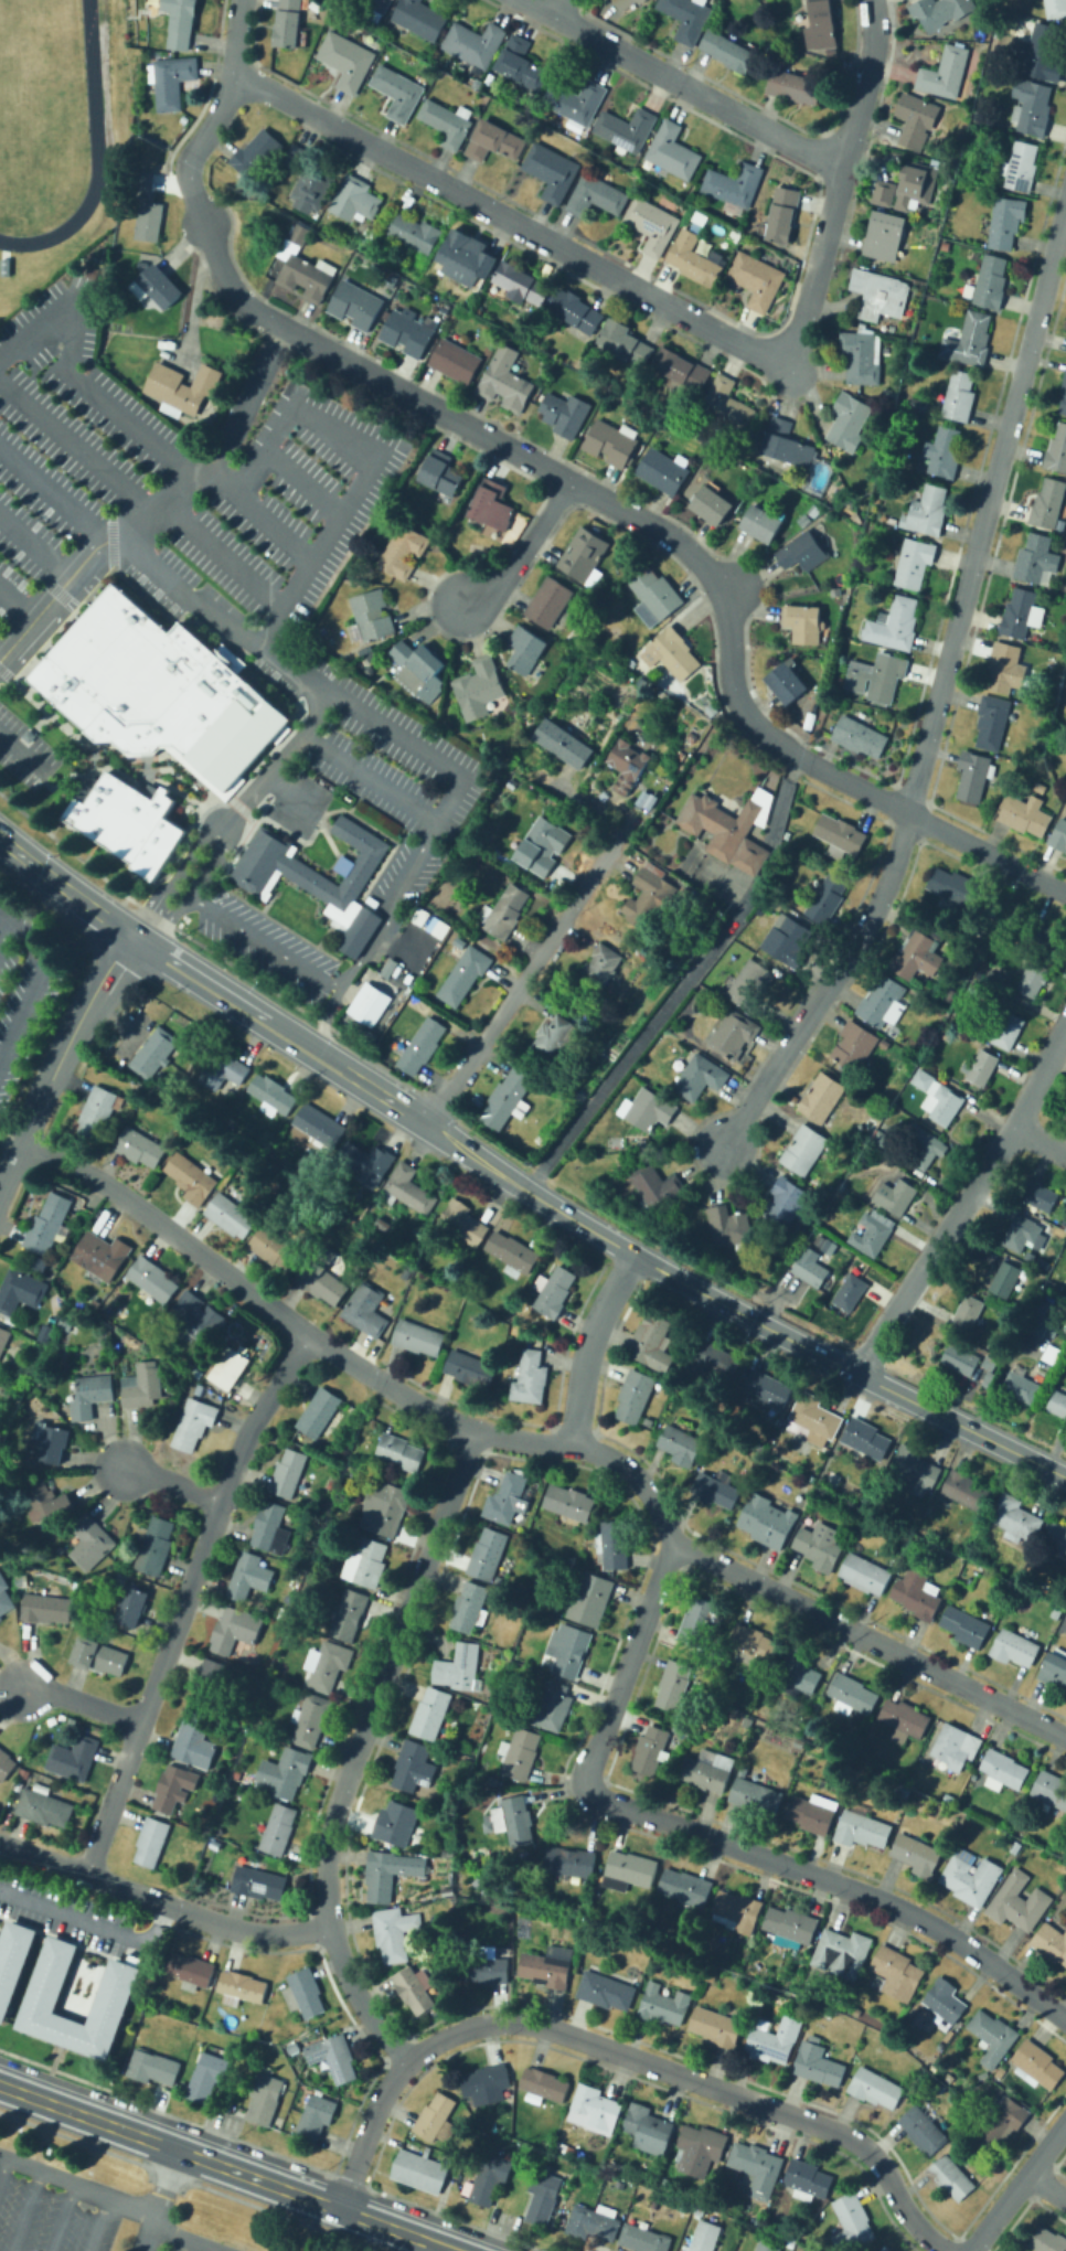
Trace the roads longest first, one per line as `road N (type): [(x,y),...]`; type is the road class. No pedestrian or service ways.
road 1 (residential): [(996,857),(798,755),(746,716),(729,678),(719,595),(670,534),(274,322),(230,288),(203,224)]
road 2 (residential): [(1065,199),(909,812),(880,898),(724,1146)]
road 3 (residential): [(1065,1737),(672,1541),(652,1496),(614,1458),(473,1436),(375,1380)]
road 4 (residential): [(940,2250),(914,2228),(881,2169),(829,2132),(515,2025),(457,2033),(406,2063),(338,2208)]
road 5 (secondary): [(1065,1477),(649,1263),(430,1130)]
road 6 (residential): [(302,1335),(217,1498),(81,1875)]
road 7 (residential): [(1065,2029),(930,1929),(600,1799),(586,1784),(587,1763)]
road 8 (residential): [(783,352),(756,352),(309,111)]
road 9 (residential): [(473,1436),(338,1806),(327,1869),(331,1928)]
road 10 (secondary): [(454,2250),(0,2086)]
road 11 (residential): [(375,1380),(302,1335),(93,1175),(22,1143)]
road 12 (residential): [(1065,1025),(857,1373)]
road 13 (residential): [(840,168),(528,0)]
road 14 (secondary): [(430,1130),(140,939)]
road 15 (residential): [(610,850),(430,1130)]
road 16 (tertiary): [(140,939),(85,1020),(0,1193)]
road 17 (residential): [(672,1541),(587,1763)]
road 18 (residential): [(631,1253),(588,1348),(572,1445)]
road 19 (residential): [(167,1903),(0,1845)]
road 20 (residential): [(572,481),(502,587),(459,606)]
road 21 (secondary): [(140,939),(0,838)]
road 22 (residential): [(870,0),(873,40),(840,168)]
road 23 (residential): [(331,1928),(246,1931),(167,1903)]
road 24 (residential): [(1065,2122),(972,2250)]
road 25 (residential): [(331,1928),(364,2010),(406,2063)]
road 26 (residential): [(822,239),(797,342),(783,352)]
road 27 (residential): [(138,1721),(21,1684)]

